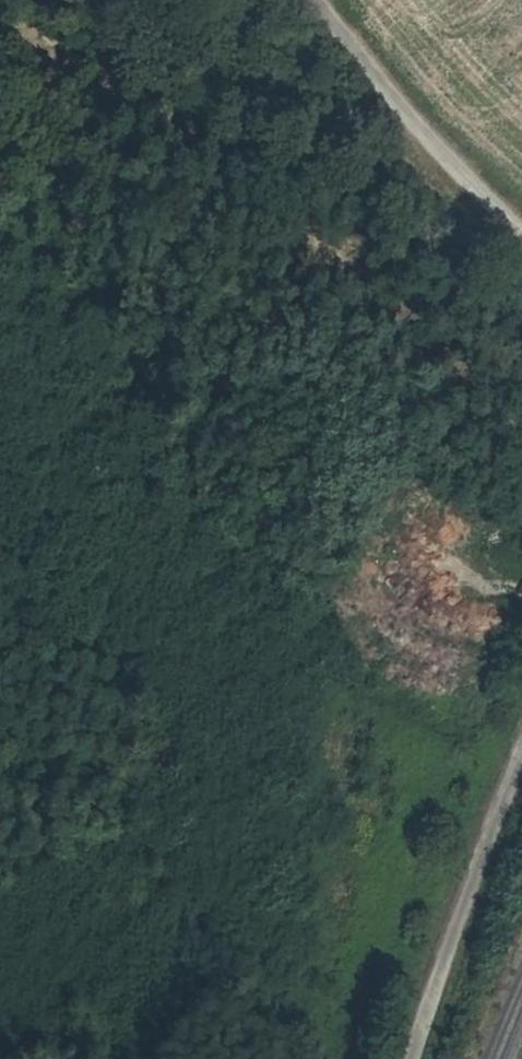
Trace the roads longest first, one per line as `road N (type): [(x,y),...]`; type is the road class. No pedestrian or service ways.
road 1 (unclassified): [(521,751),(408,1058)]
road 2 (track): [(521,229),(420,140),(324,0)]

